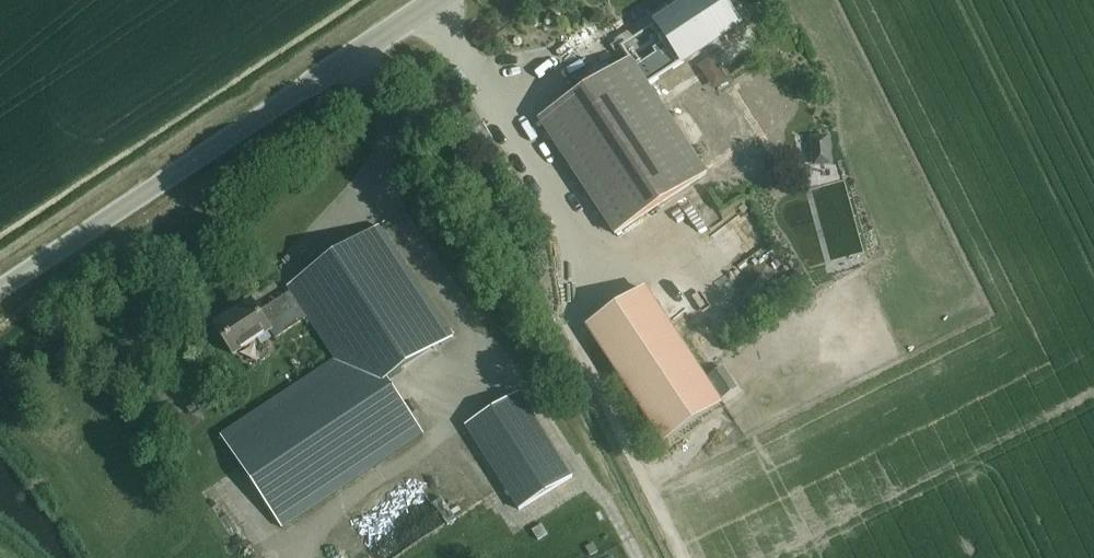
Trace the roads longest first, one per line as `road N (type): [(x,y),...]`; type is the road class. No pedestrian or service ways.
road 1 (unclassified): [(433,0),(0,287)]

